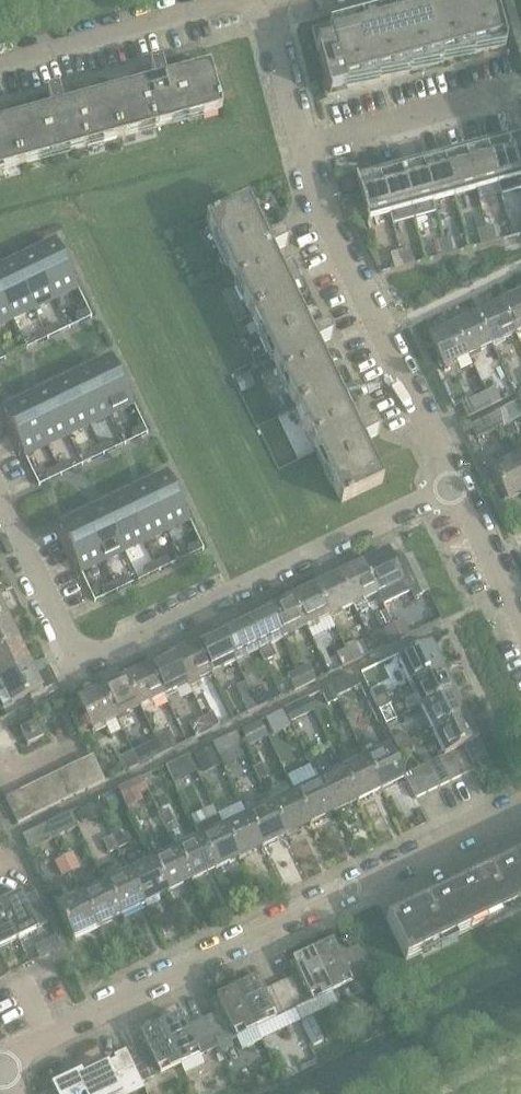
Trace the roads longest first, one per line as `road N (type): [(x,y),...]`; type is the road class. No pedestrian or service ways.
road 1 (residential): [(452,488),(81,669),(0,503)]
road 2 (residential): [(2,1057),(520,825)]
road 3 (residential): [(452,488),(319,204),(305,145)]
road 4 (residential): [(0,63),(224,0)]
road 5 (residential): [(305,145),(520,83)]
road 6 (residential): [(305,145),(271,0)]
road 7 (residential): [(520,617),(452,488)]

